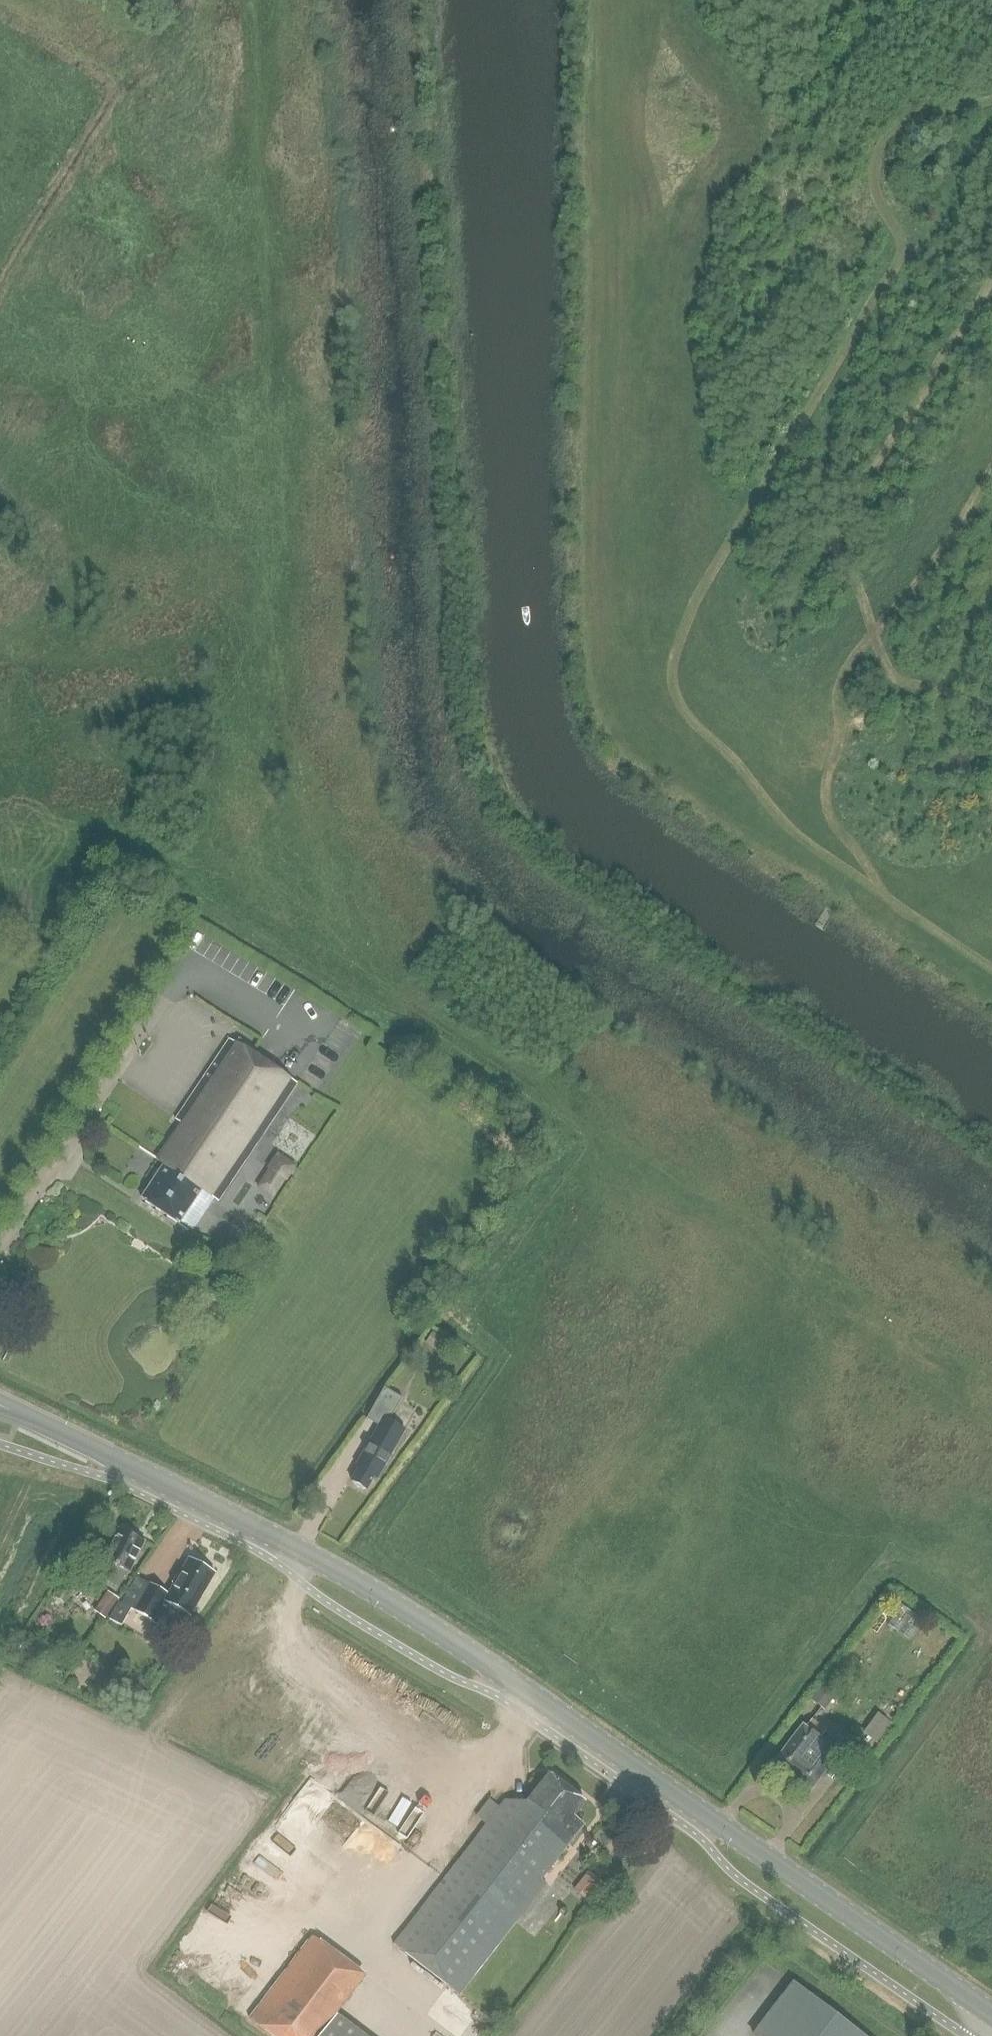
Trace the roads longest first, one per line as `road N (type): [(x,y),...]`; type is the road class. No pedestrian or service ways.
road 1 (secondary): [(991,2016),(434,1628),(355,1581),(0,1406)]

